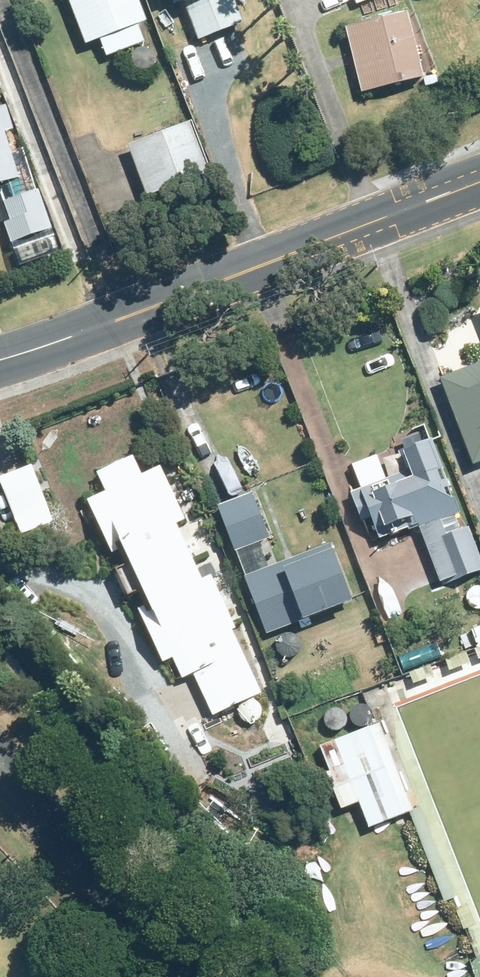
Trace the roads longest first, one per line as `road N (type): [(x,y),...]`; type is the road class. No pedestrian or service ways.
road 1 (tertiary): [(479,180),(0,361)]

